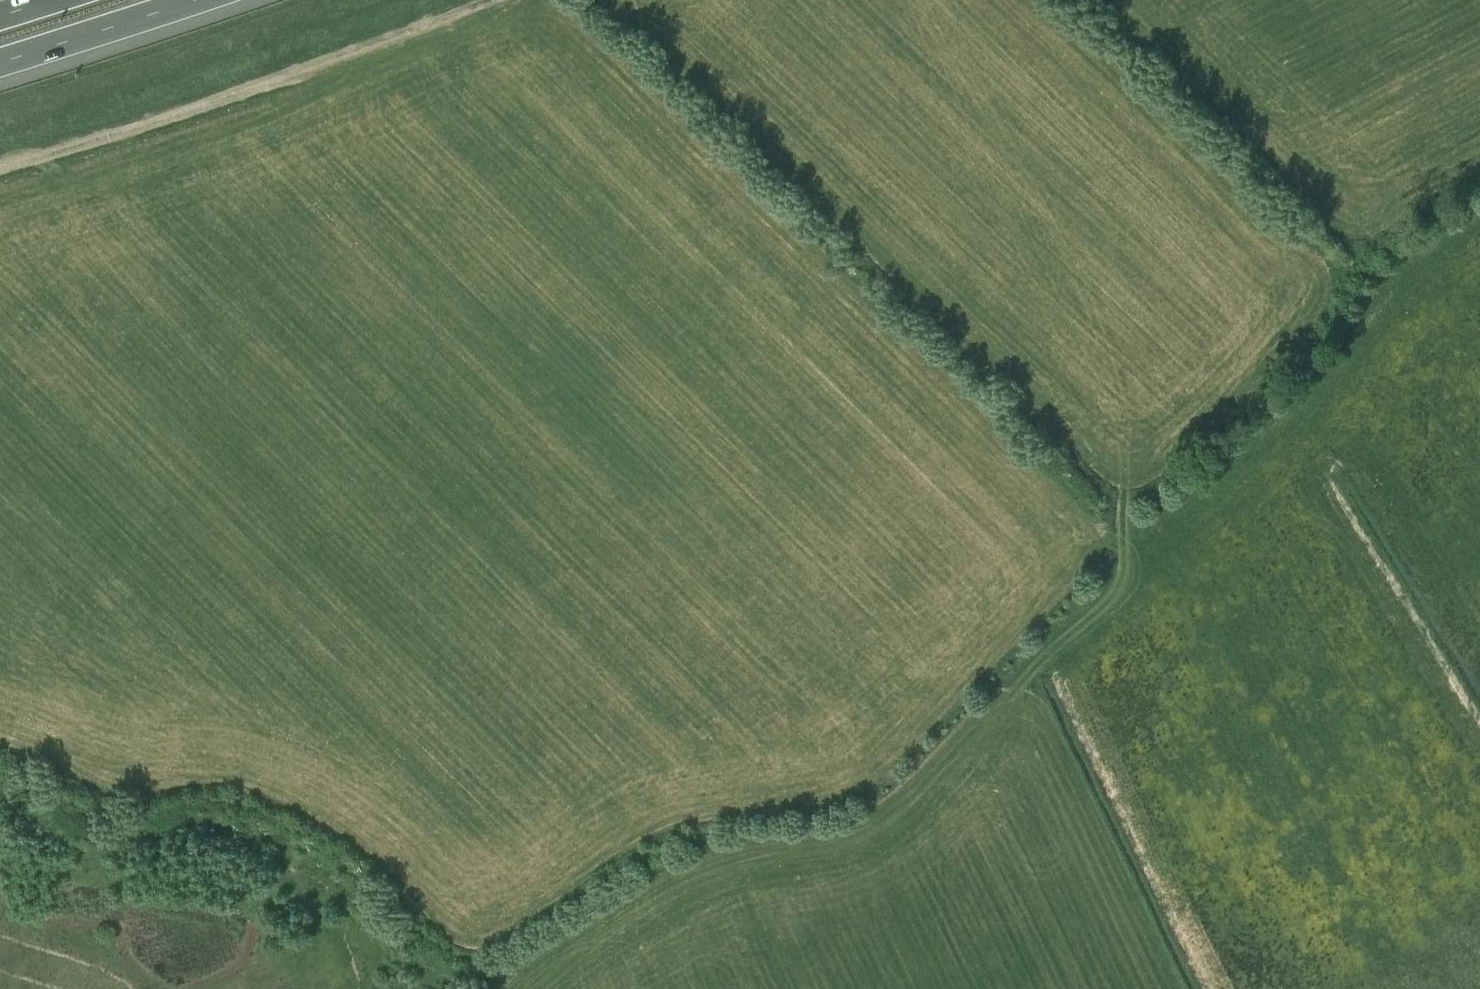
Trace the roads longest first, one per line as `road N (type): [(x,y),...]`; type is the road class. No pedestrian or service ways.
road 1 (motorway): [(0,62),(184,0)]

